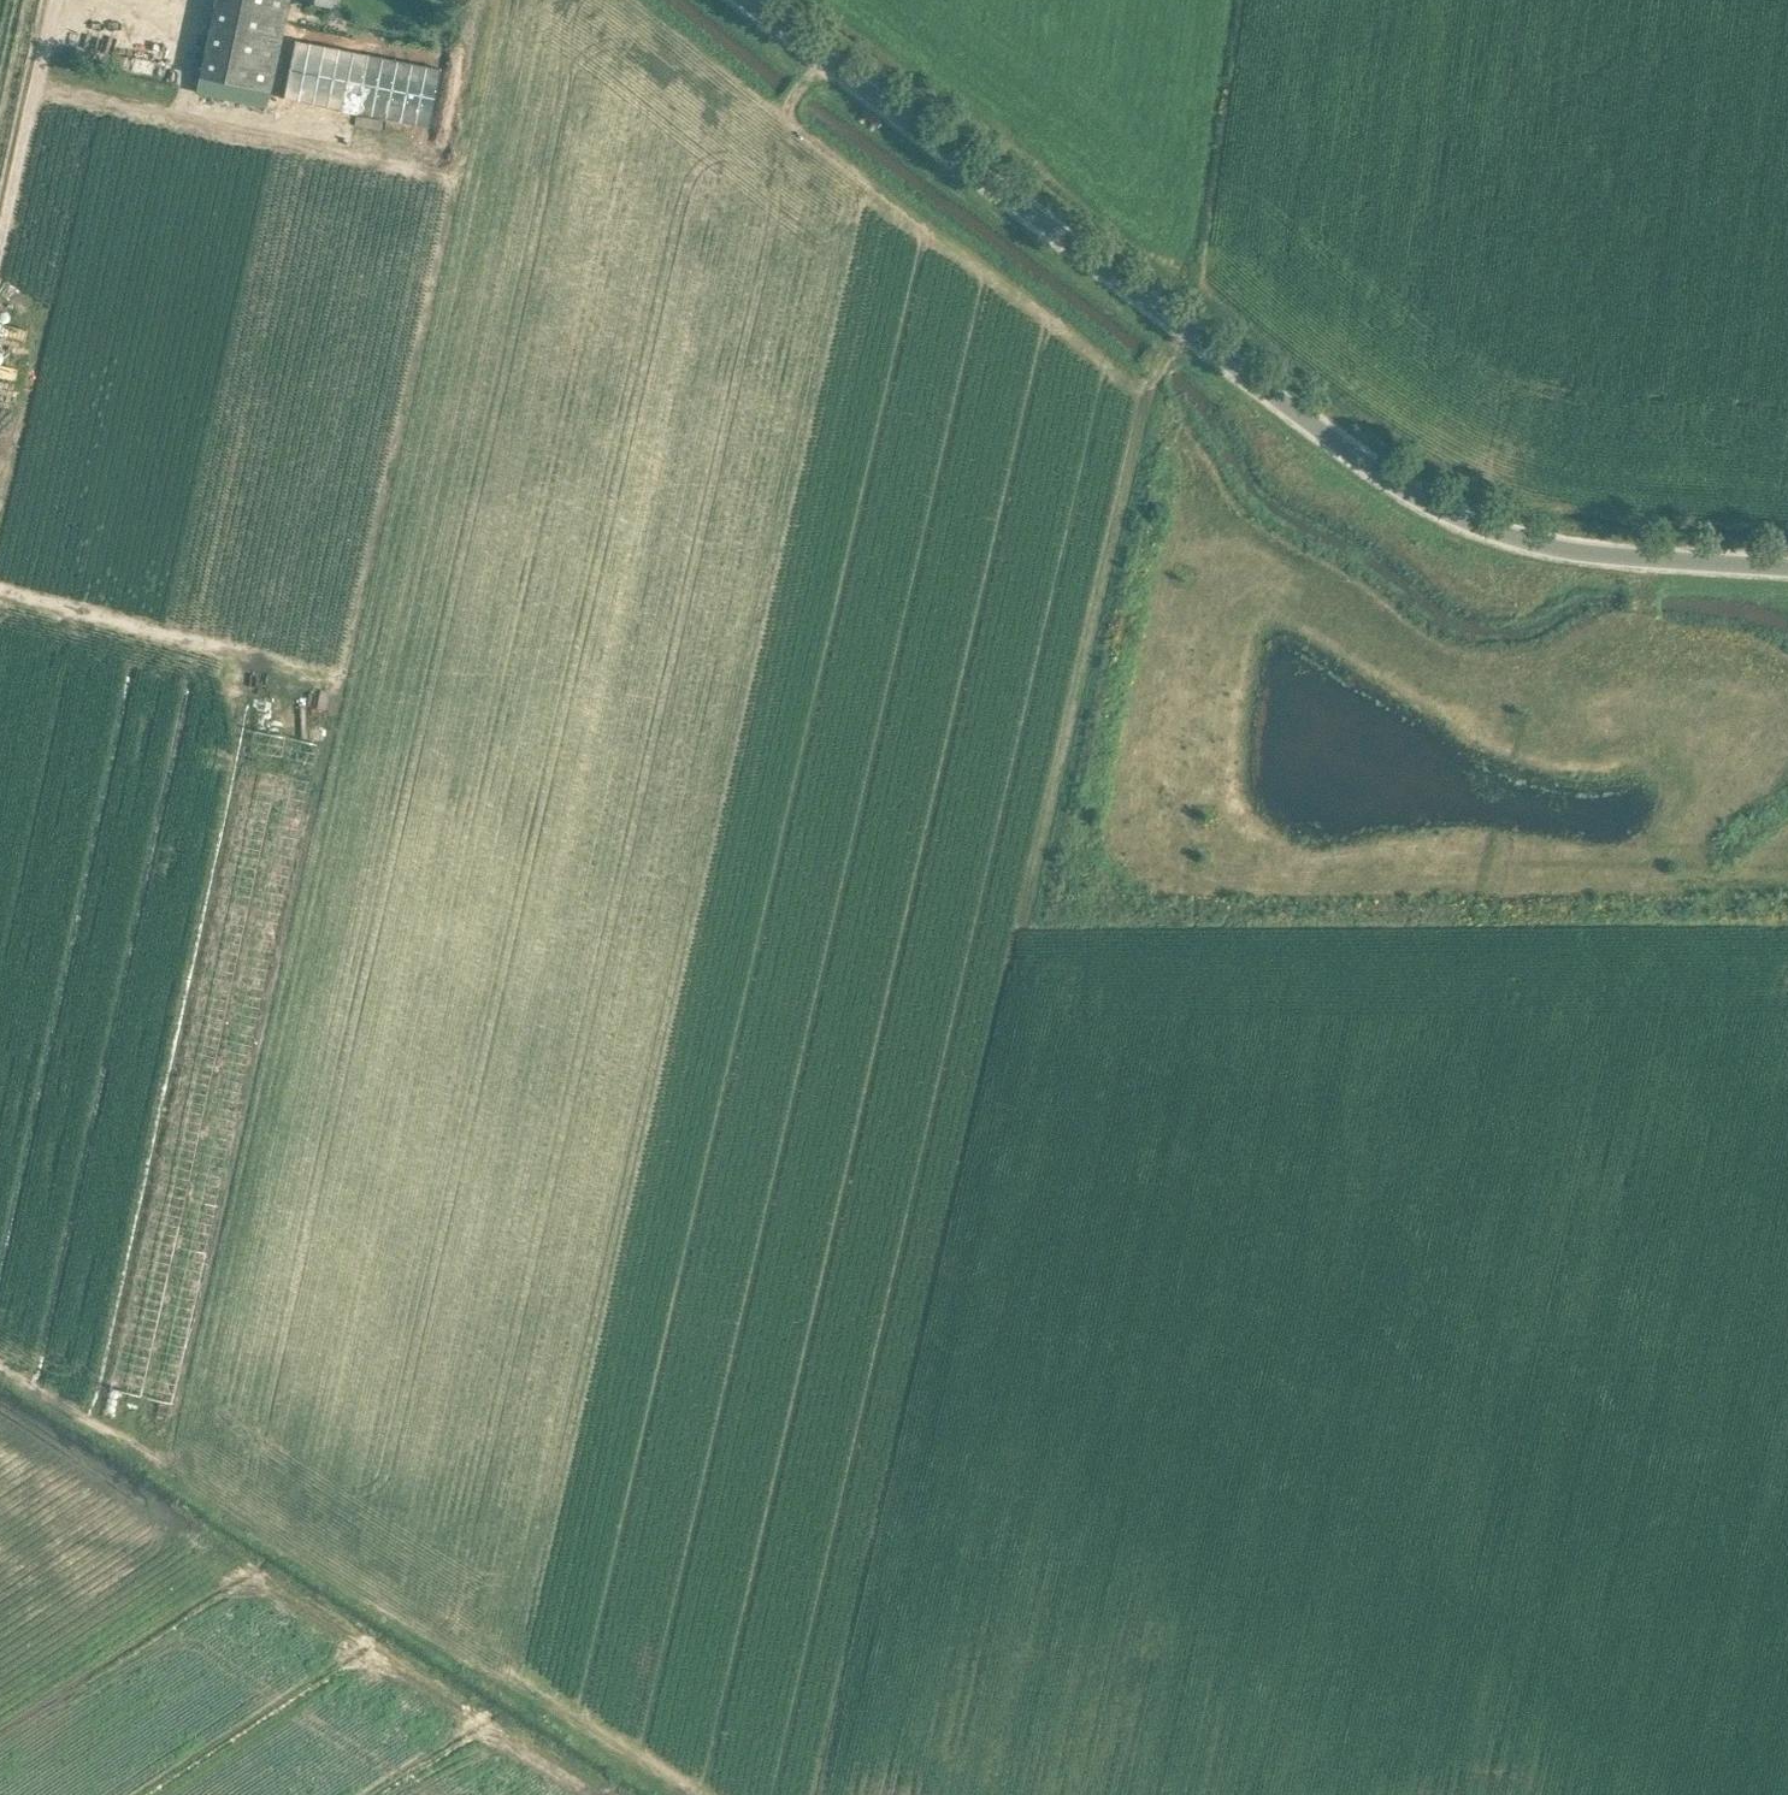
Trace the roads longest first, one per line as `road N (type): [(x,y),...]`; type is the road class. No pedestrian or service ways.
road 1 (unclassified): [(1787,568),(1594,555),(1484,529),(1419,499),(745,0)]

